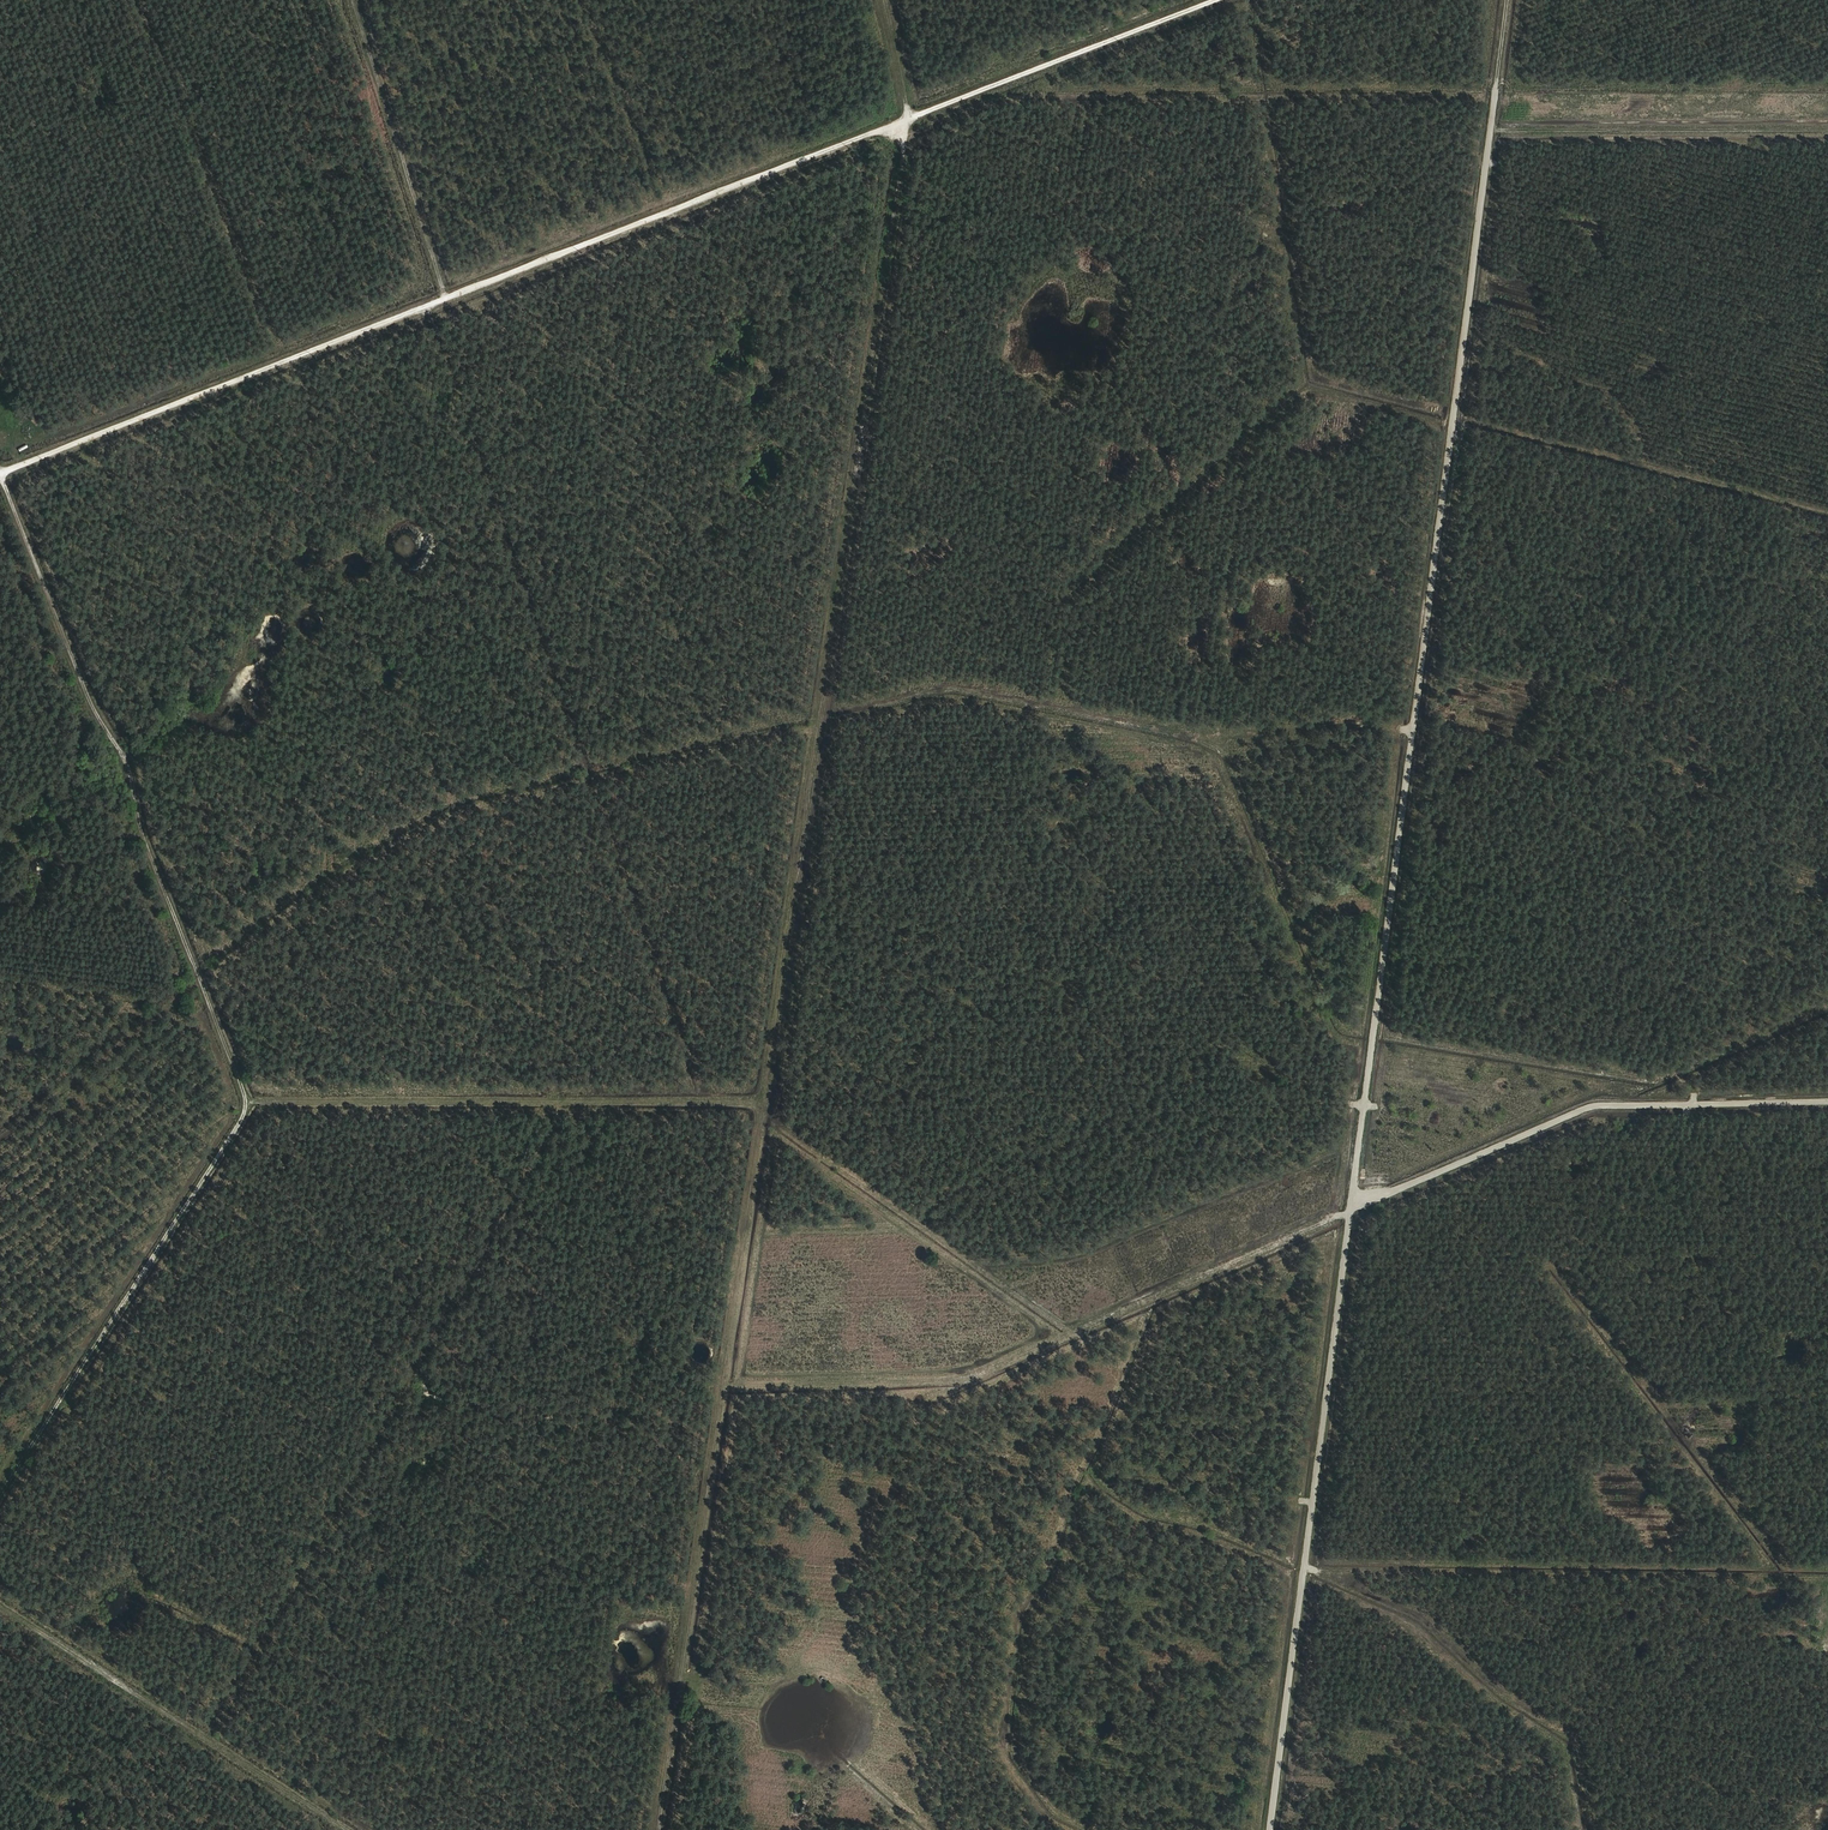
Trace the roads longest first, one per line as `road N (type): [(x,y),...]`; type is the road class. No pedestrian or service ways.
road 1 (track): [(658,1829),(760,1098),(915,121),(877,0)]
road 2 (track): [(1271,1829),(1512,0)]
road 3 (track): [(0,475),(1229,0)]
road 4 (track): [(0,1488),(252,1096),(0,468)]
road 5 (track): [(252,1096),(760,1098),(1079,1323)]
road 6 (track): [(1079,1323),(1608,1106),(1827,1099)]
road 7 (track): [(1827,1577),(1305,1567)]
road 8 (track): [(0,1596),(367,1829)]
road 9 (track): [(1455,430),(1827,524)]
road 10 (track): [(1459,395),(1827,493)]
road 11 (track): [(720,1386),(952,1378),(1079,1323)]
road 12 (track): [(1827,125),(1495,123)]
road 13 (track): [(351,0),(447,302)]

